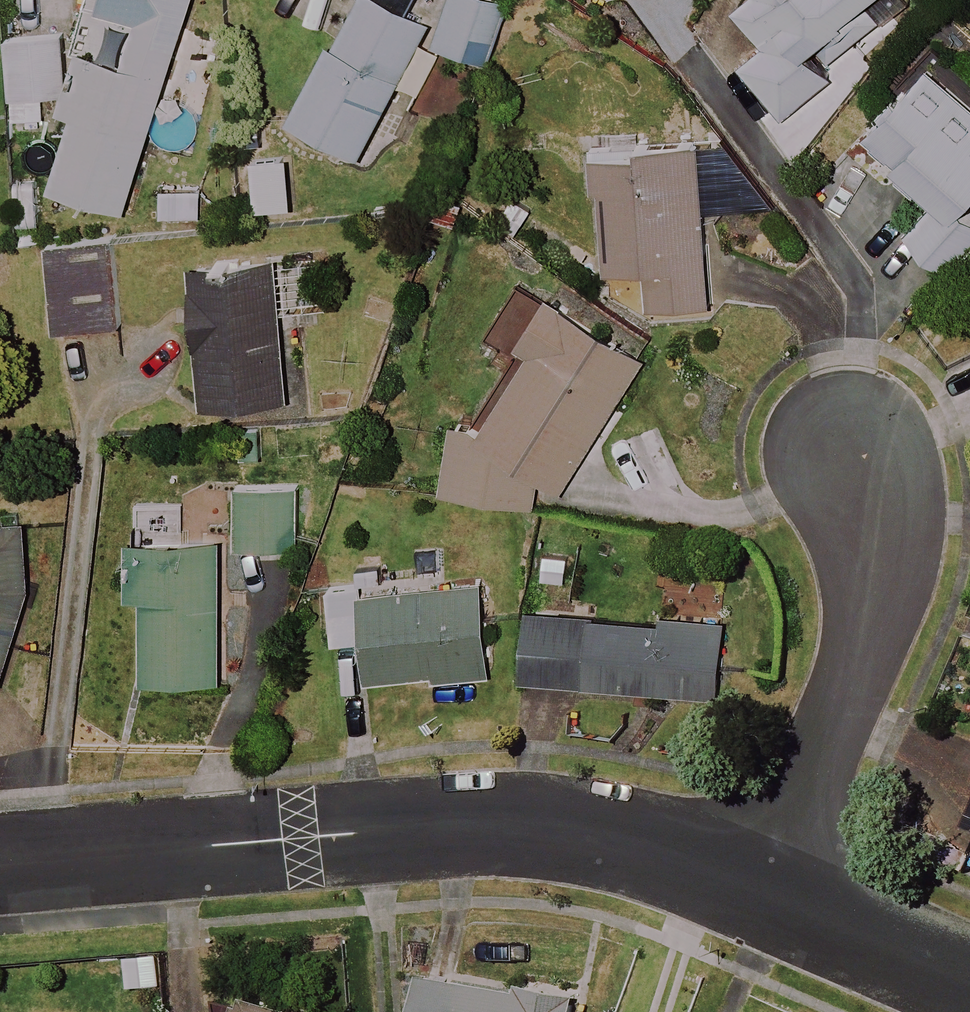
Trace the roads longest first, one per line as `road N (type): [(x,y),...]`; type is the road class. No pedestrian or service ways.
road 1 (residential): [(762,890),(621,839),(552,826),(0,861)]
road 2 (residential): [(857,446),(882,565),(862,653),(762,890)]
road 3 (residential): [(969,981),(762,890)]

